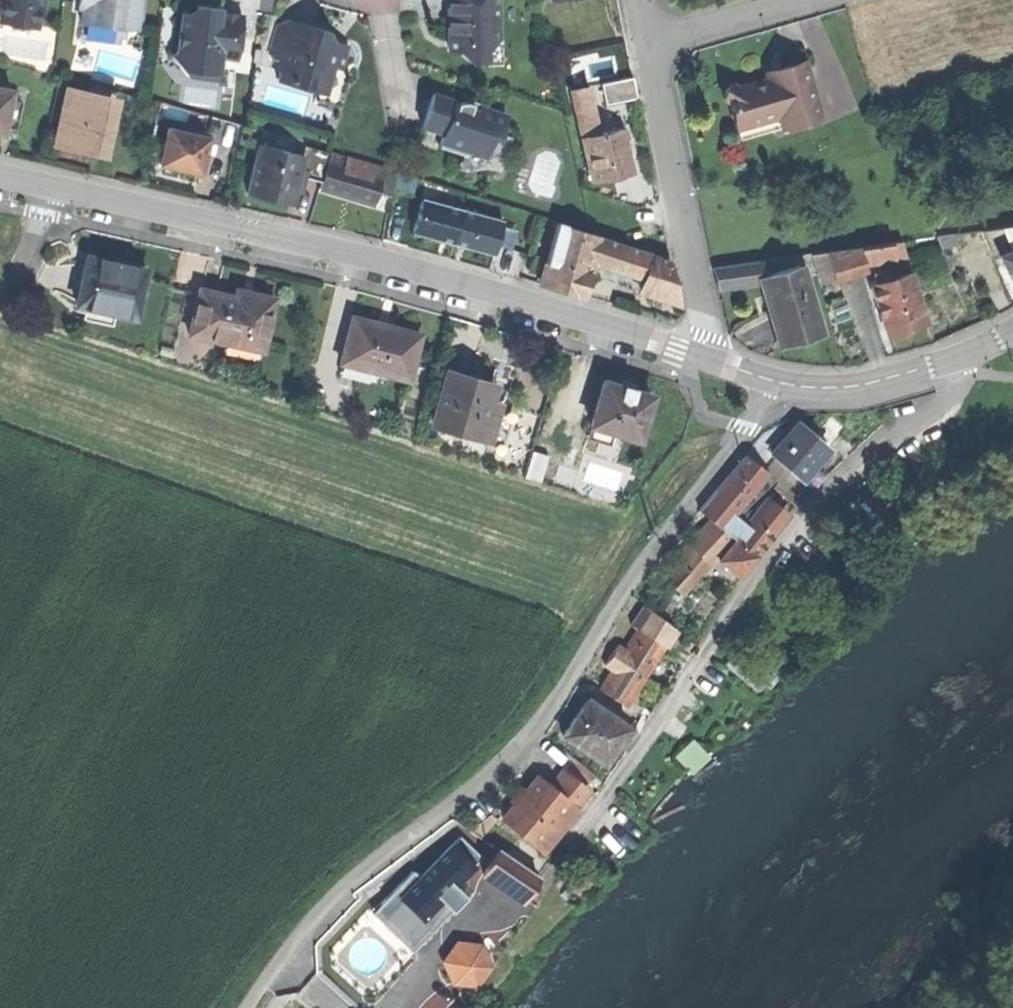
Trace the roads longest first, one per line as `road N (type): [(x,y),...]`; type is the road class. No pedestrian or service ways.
road 1 (residential): [(275,964),(314,910),(523,739),(775,381)]
road 2 (residential): [(0,174),(461,283),(711,361)]
road 3 (residential): [(646,46),(711,361)]
road 4 (residential): [(775,381),(862,384),(964,354),(1012,329)]
road 5 (residential): [(646,46),(814,0)]

